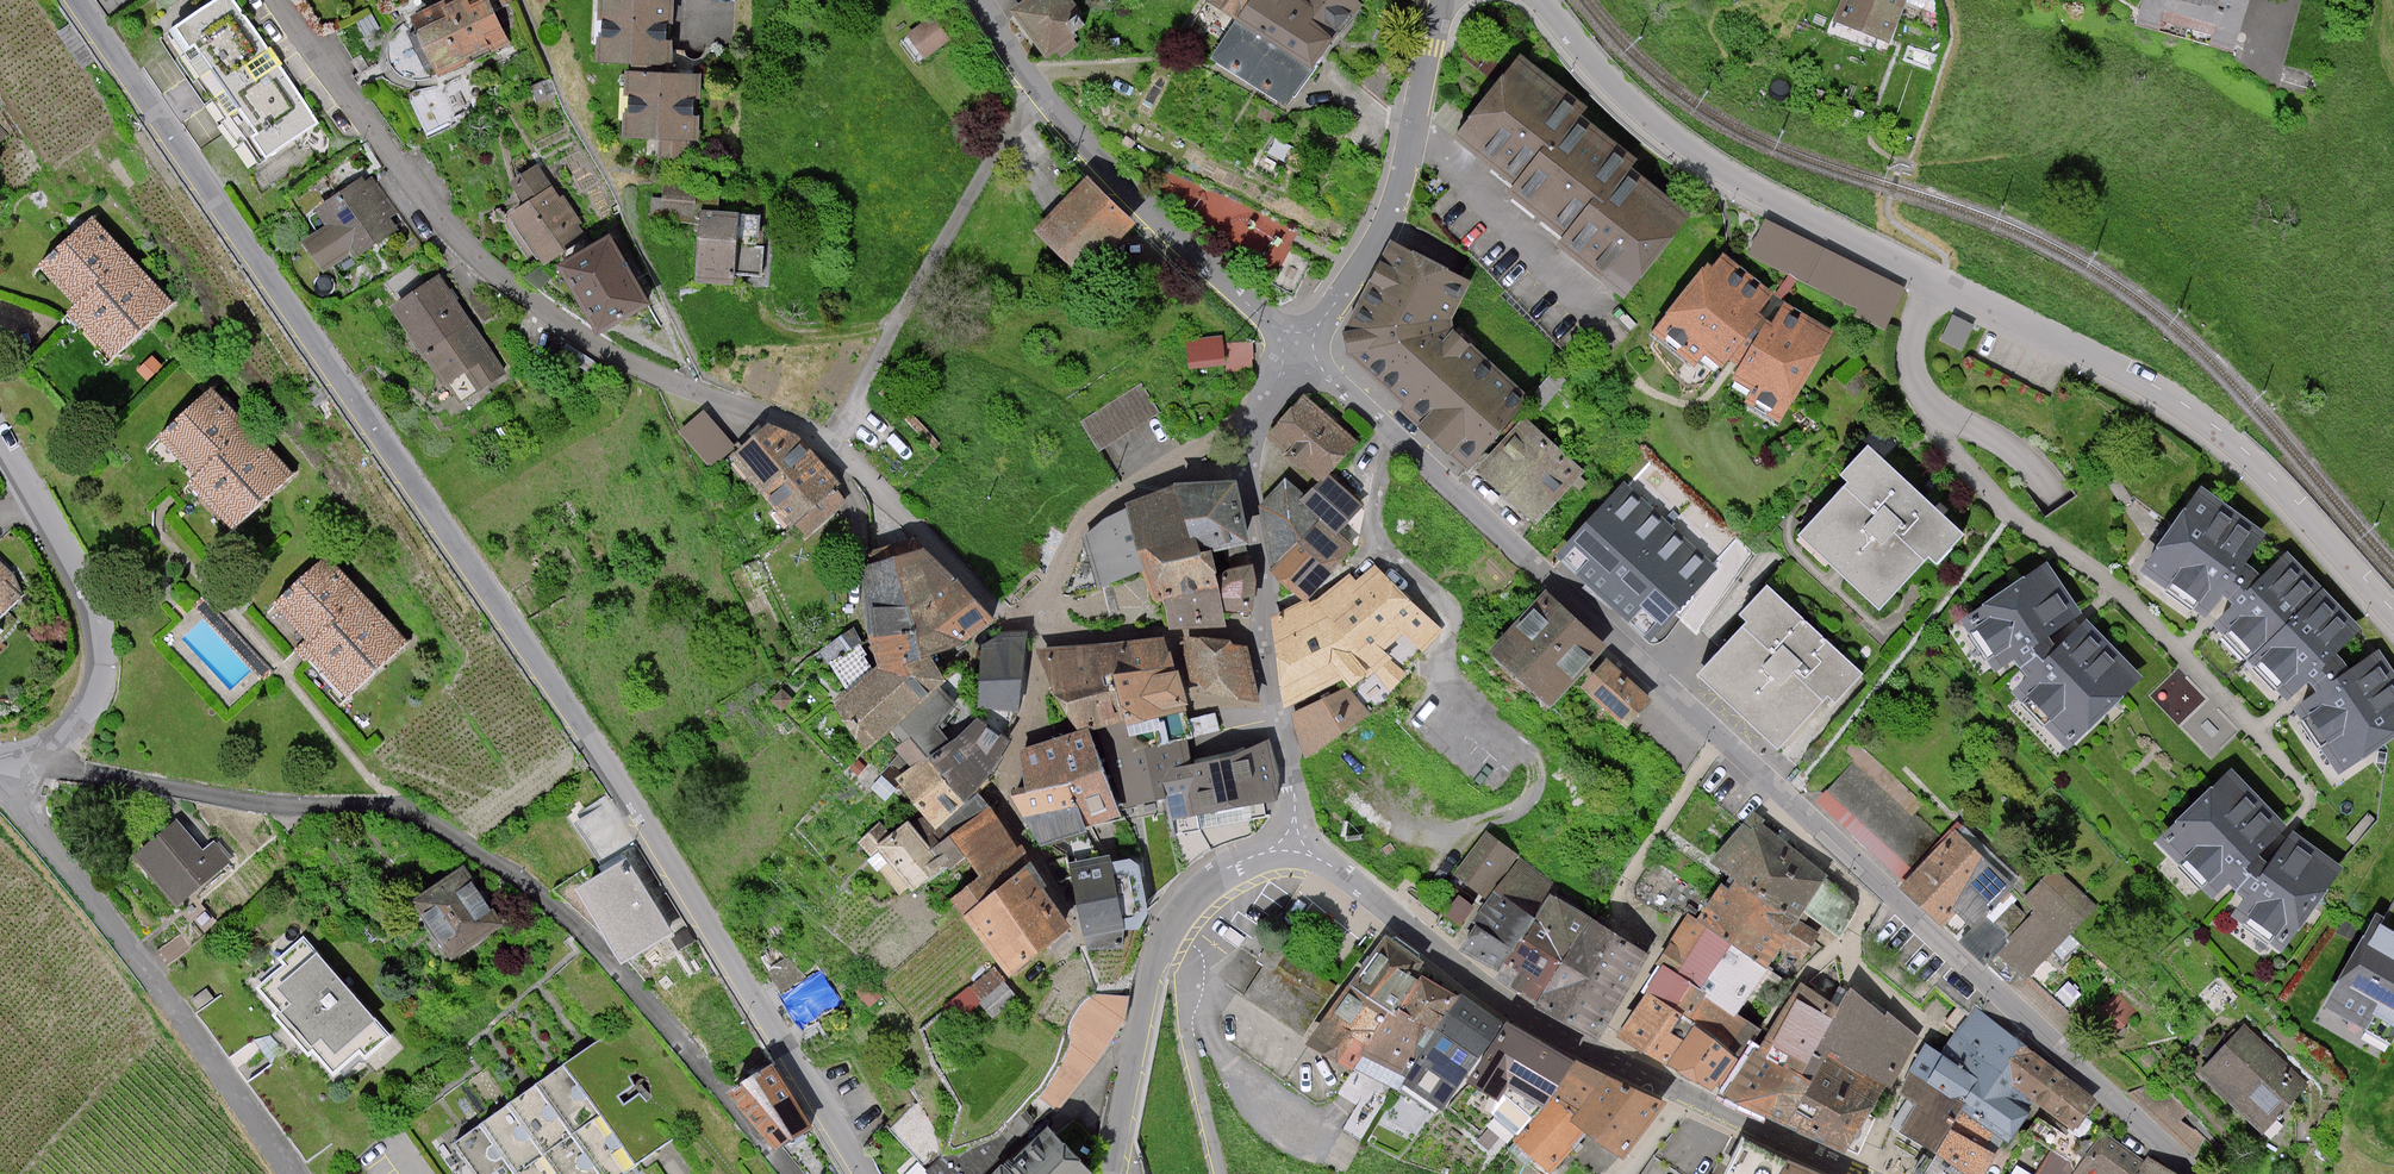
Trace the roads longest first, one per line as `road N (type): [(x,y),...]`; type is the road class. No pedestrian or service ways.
road 1 (tertiary): [(867,1173),(572,715),(77,0)]
road 2 (residential): [(2198,1173),(1726,730),(1301,348)]
road 3 (residential): [(1539,0),(1619,94),(1713,166),(2114,369),(2208,427),(2267,479),(2393,620)]
road 4 (residential): [(42,760),(252,802),(397,810),(533,879),(665,1018),(796,1173)]
road 5 (residential): [(279,0),(447,226),(518,291),(652,372),(756,408),(829,444)]
road 6 (tertiary): [(1854,1173),(1549,1026),(1318,856),(1292,851)]
road 7 (residential): [(1292,851),(1295,794),(1267,626),(1268,568),(1247,472),(1259,421),(1301,348)]
road 8 (residential): [(8,790),(294,1173)]
road 9 (residential): [(1045,97),(1010,131),(829,444)]
road 10 (residential): [(1441,0),(1418,136),(1392,219),(1301,348)]
road 11 (residential): [(42,760),(94,694),(102,663),(76,570),(0,430)]
road 12 (residential): [(1301,348),(1158,221),(1045,97)]
road 13 (residential): [(829,444),(1004,614),(1037,618)]
road 14 (residential): [(1161,938),(1183,956),(1182,1024),(1217,1173)]
road 15 (tertiary): [(1161,938),(1116,1155)]
road 16 (tertiary): [(1292,851),(1262,853),(1198,887),(1161,938)]

